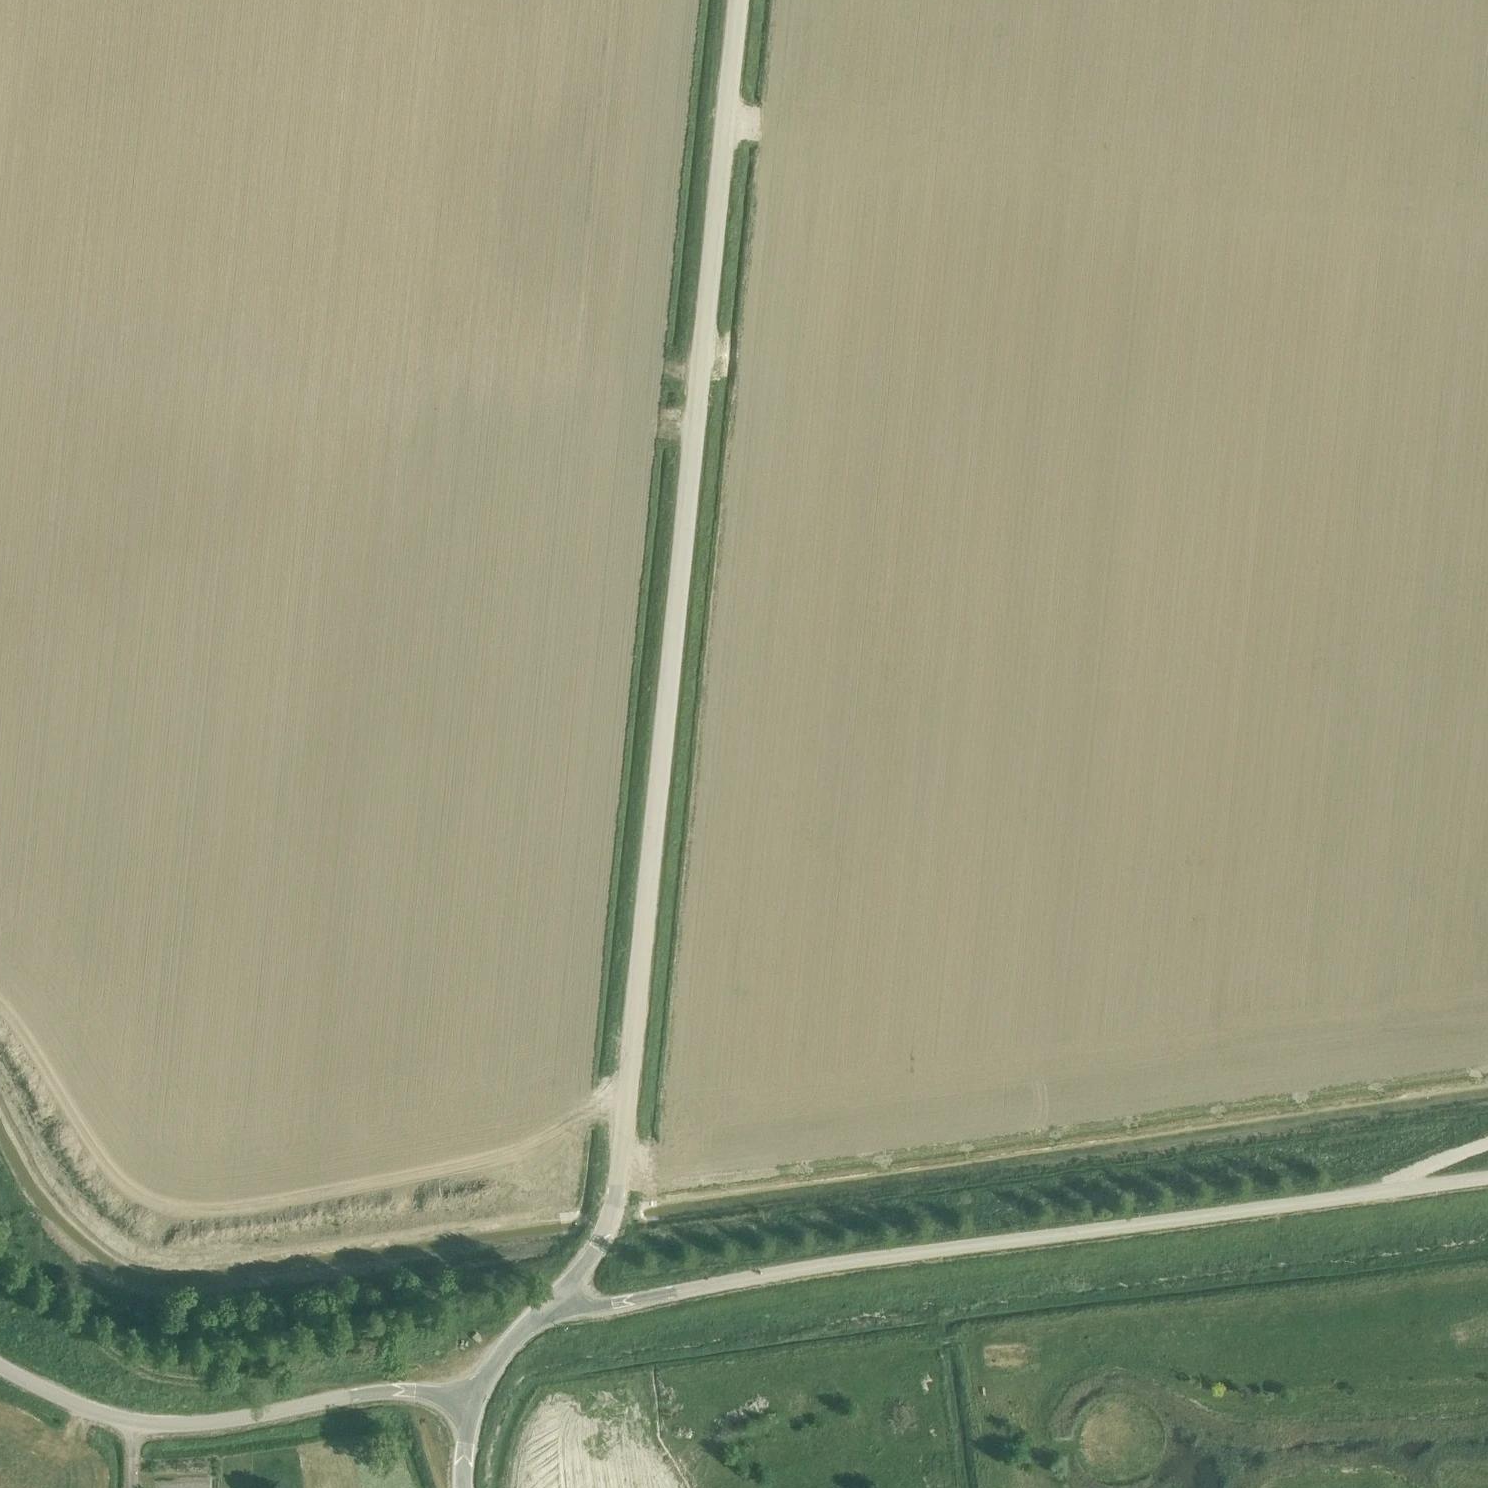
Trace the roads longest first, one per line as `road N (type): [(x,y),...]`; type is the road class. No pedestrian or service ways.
road 1 (unclassified): [(558,1298),(601,1241),(620,1172),(734,0)]
road 2 (unclassified): [(558,1298),(599,1305),(902,1255),(1487,1177)]
road 3 (tertiary): [(475,1398),(375,1390),(231,1419),(150,1424),(117,1419),(0,1367)]
road 4 (unclassified): [(475,1398),(514,1337),(558,1298)]

